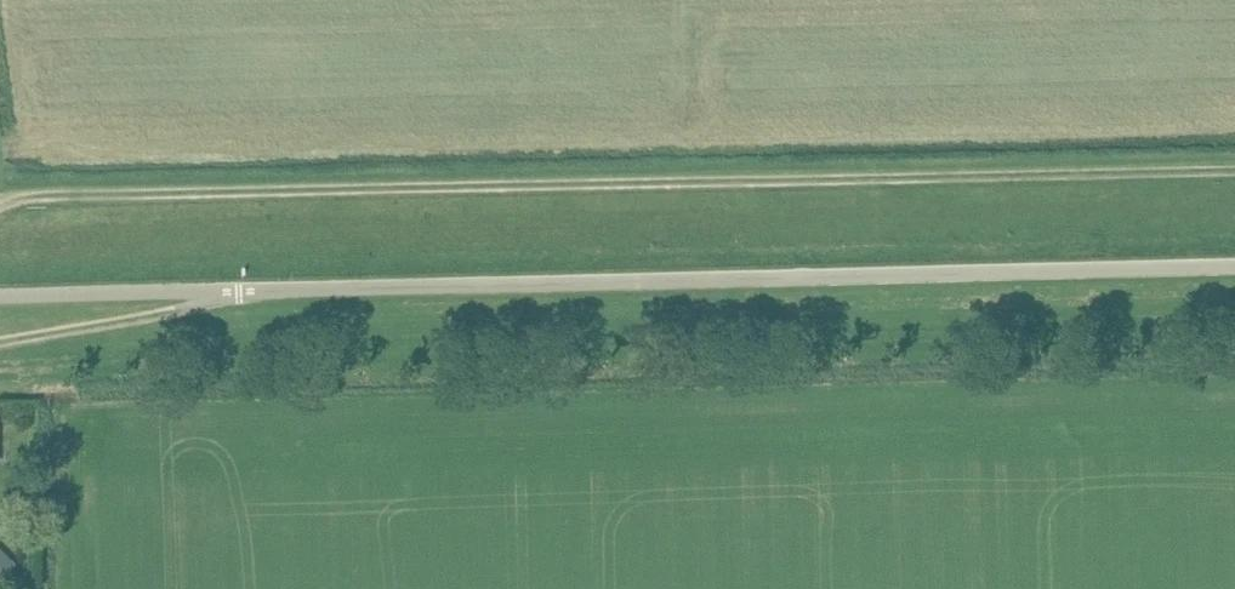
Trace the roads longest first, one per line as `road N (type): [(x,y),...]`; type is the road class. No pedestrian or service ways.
road 1 (unclassified): [(1234,270),(0,298)]
road 2 (track): [(0,201),(1234,177)]

